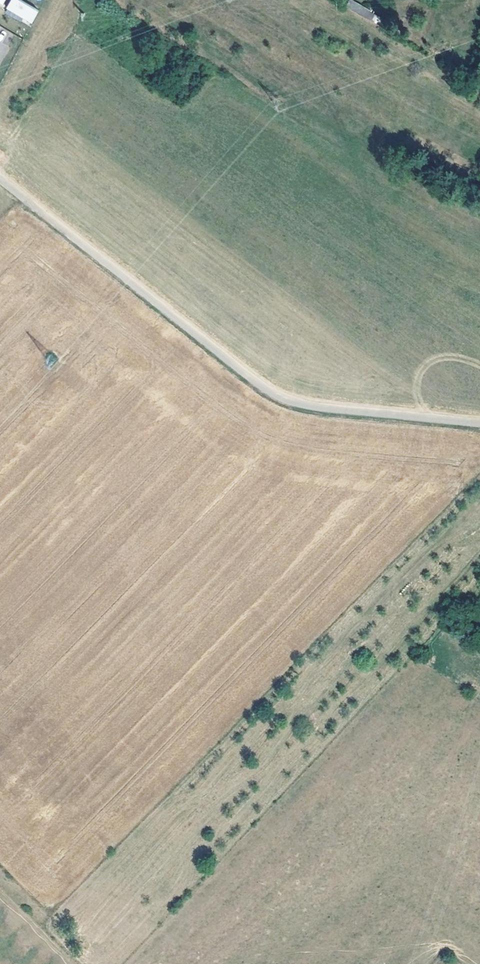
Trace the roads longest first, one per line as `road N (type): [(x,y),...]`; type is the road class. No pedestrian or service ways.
road 1 (unclassified): [(479,426),(283,400),(0,180)]

